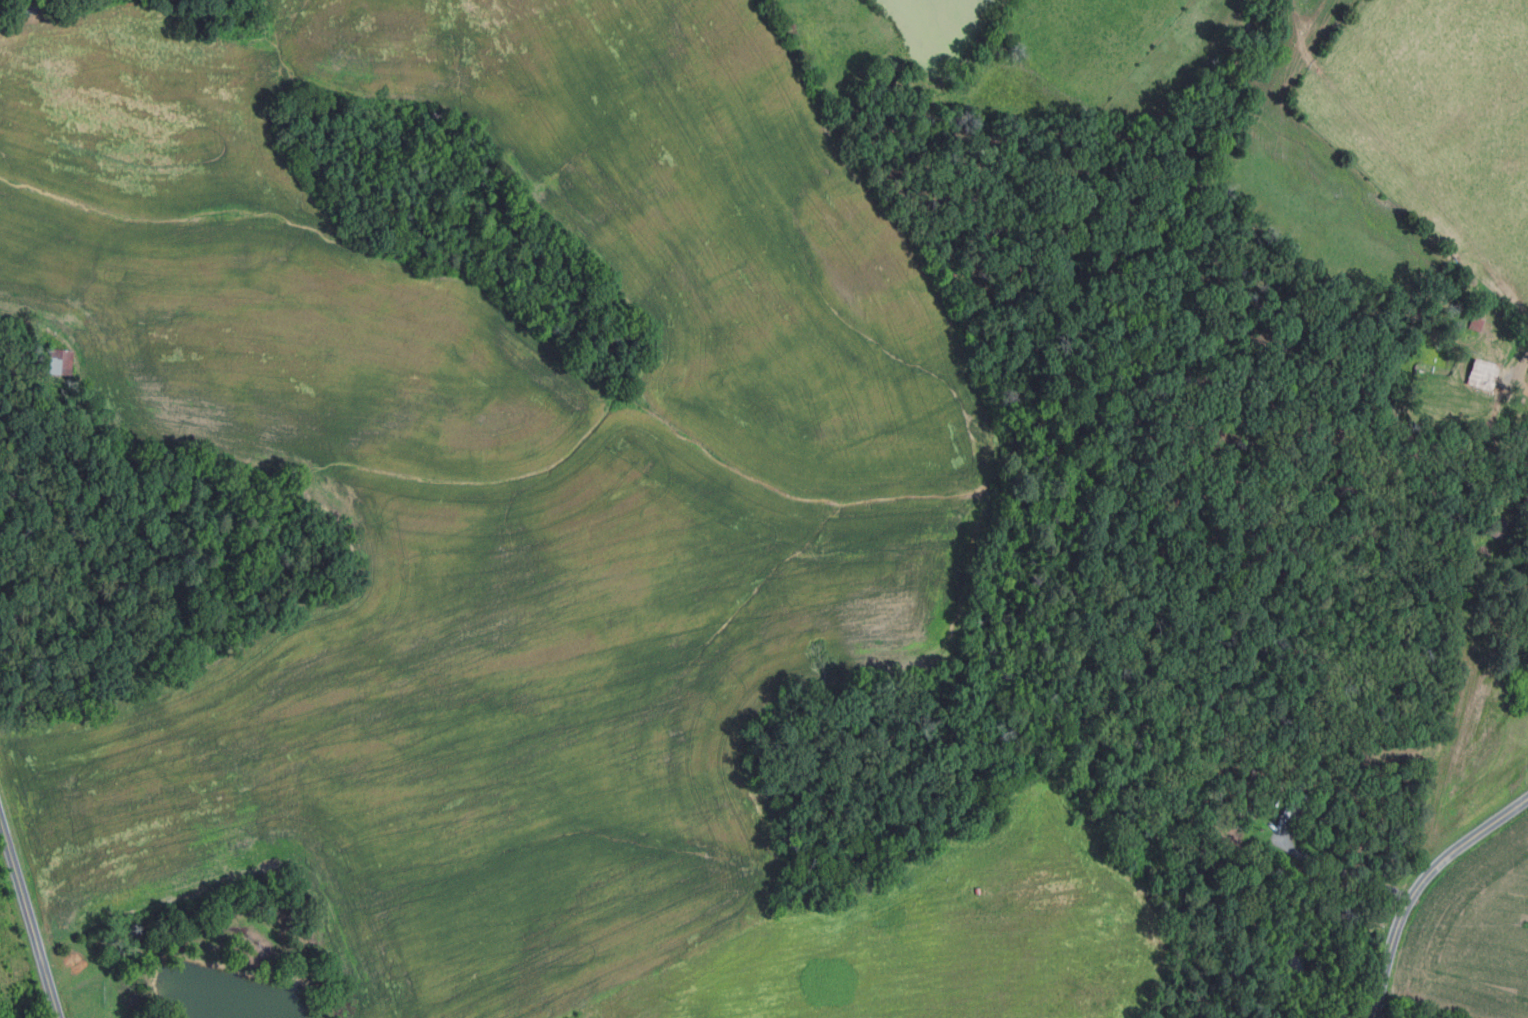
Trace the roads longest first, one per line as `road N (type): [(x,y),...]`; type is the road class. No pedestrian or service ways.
road 1 (tertiary): [(1375,1017),(1397,927),(1422,880),(1527,798)]
road 2 (residential): [(57,1017),(0,829)]

